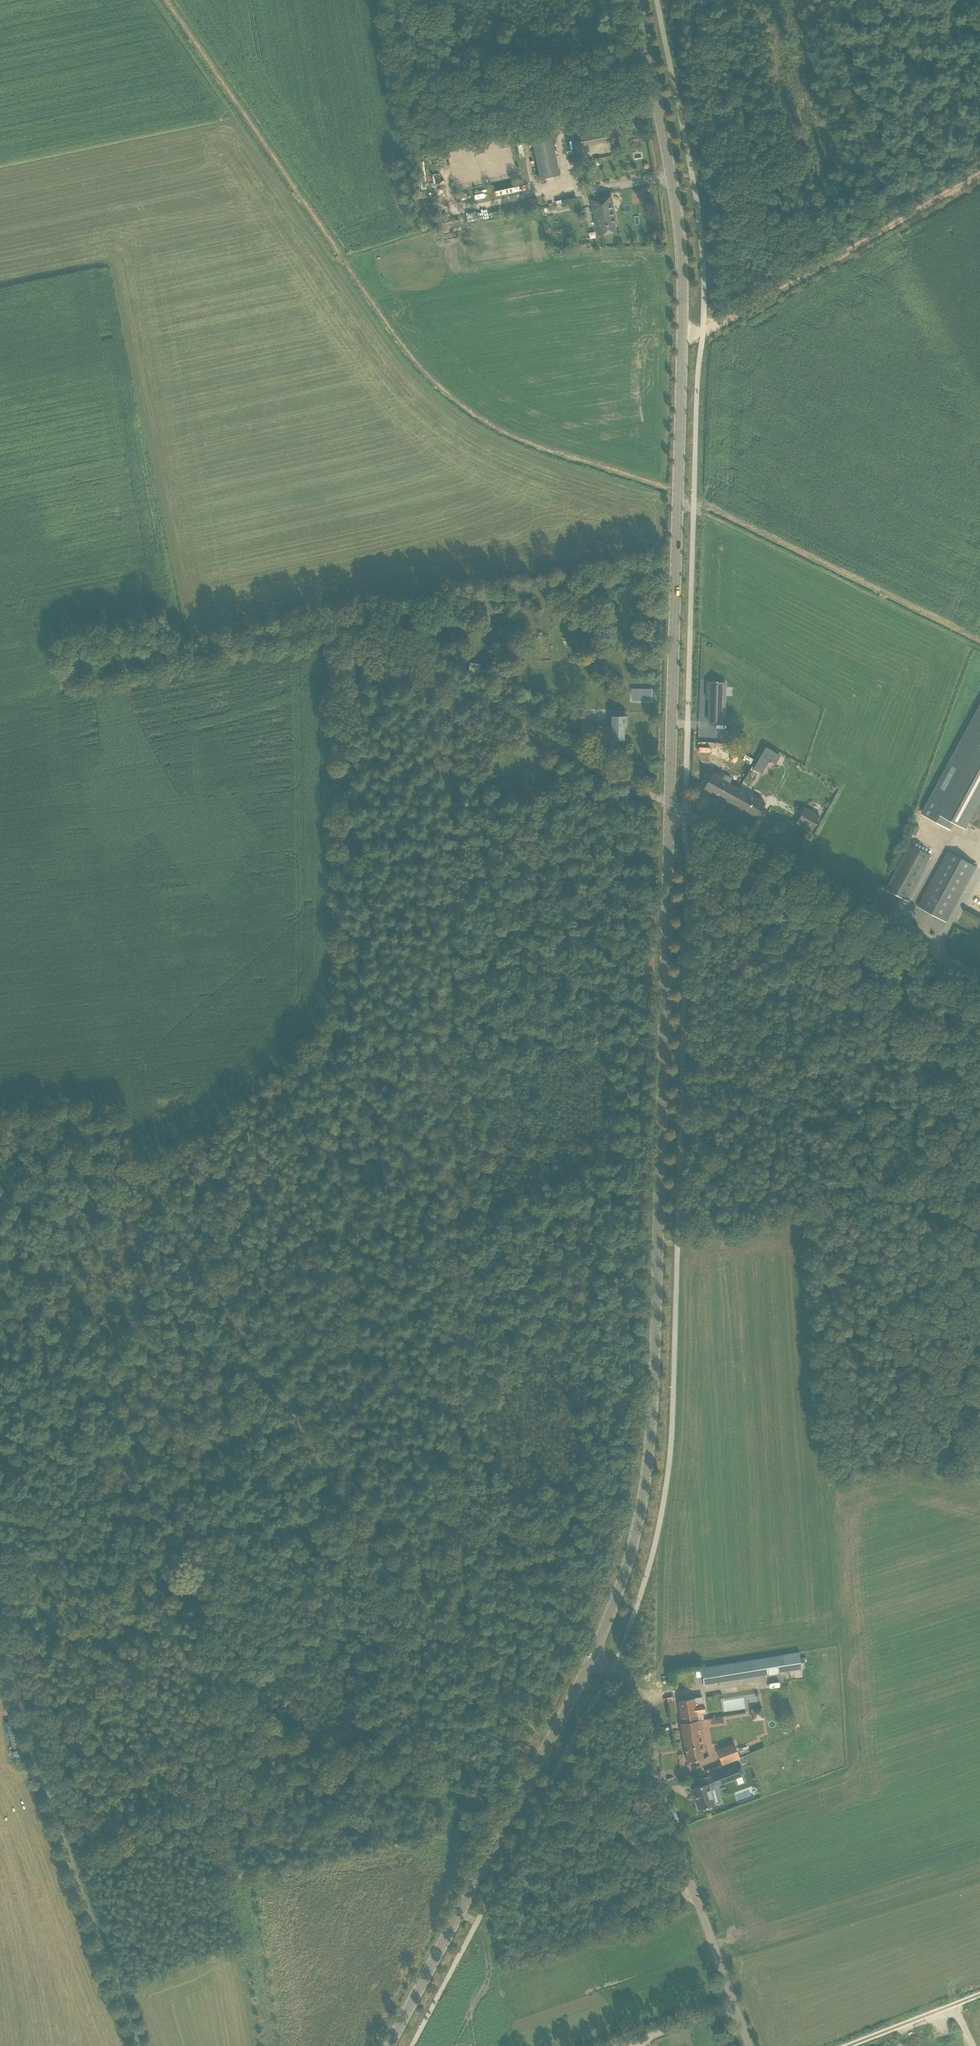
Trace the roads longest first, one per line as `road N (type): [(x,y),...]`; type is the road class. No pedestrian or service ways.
road 1 (track): [(442,1616),(463,741),(476,700)]
road 2 (tertiary): [(589,1660),(633,1560),(648,1458),(665,1144),(669,804)]
road 3 (tertiary): [(669,804),(683,287),(675,192),(635,0)]
road 4 (track): [(669,804),(591,773),(415,663),(334,627),(72,663)]
road 5 (track): [(910,933),(931,1200),(979,1489)]
road 6 (track): [(561,1760),(546,1751),(351,1506),(259,1367)]
road 7 (unclassified): [(138,2045),(0,1620)]
road 8 (tertiary): [(389,2045),(589,1660)]
road 9 (unclassified): [(754,2045),(665,1813),(645,1704),(627,1678),(589,1660)]
road 10 (track): [(259,1367),(152,1192),(86,1162),(28,1117),(0,1118)]
road 11 (unclassified): [(979,972),(669,804)]
road 12 (track): [(703,332),(979,171)]
road 13 (track): [(0,1448),(191,1396),(259,1367)]
road 14 (track): [(697,1898),(663,1881),(561,1760)]
road 15 (track): [(979,1201),(913,1191),(844,1217)]
road 16 (track): [(28,1117),(0,1242)]

